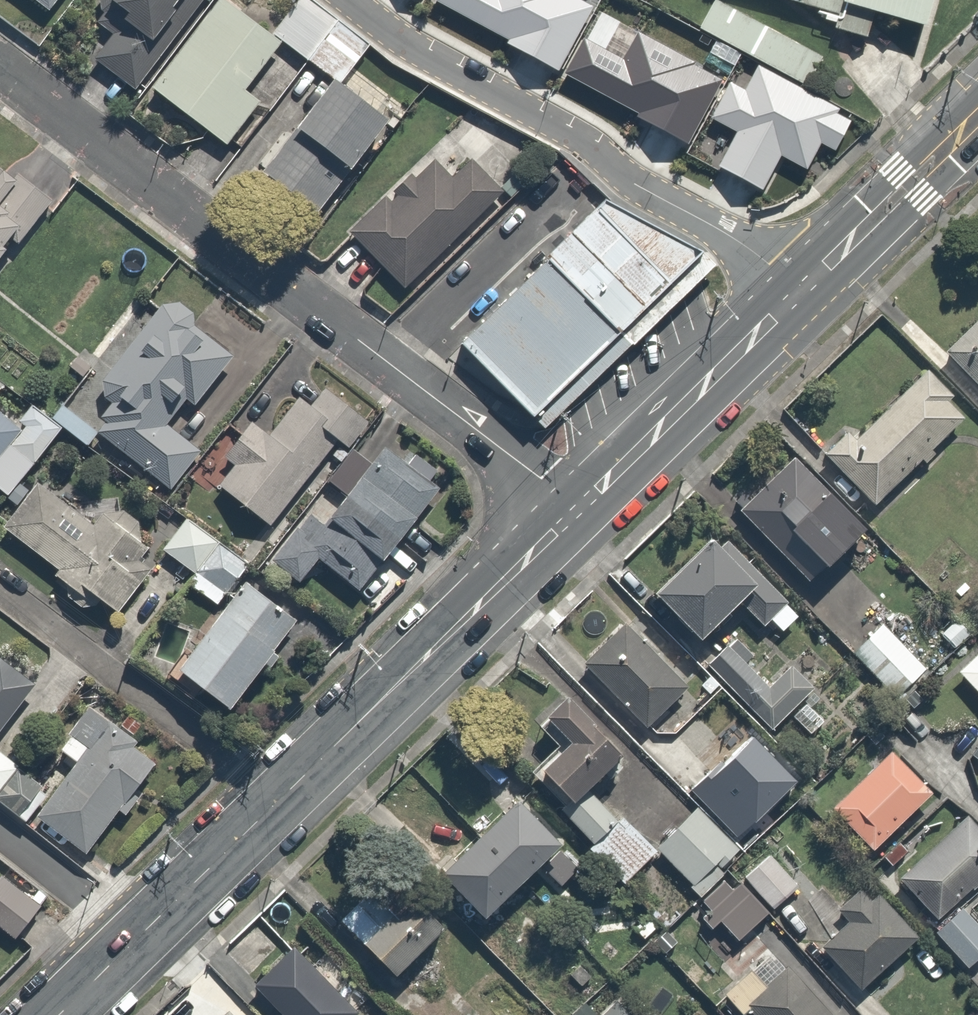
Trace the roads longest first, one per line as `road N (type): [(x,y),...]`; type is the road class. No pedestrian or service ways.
road 1 (residential): [(0,67),(542,478),(575,513)]
road 2 (residential): [(800,291),(737,239),(417,49),(349,0)]
road 3 (secondary): [(280,799),(575,513)]
road 4 (residential): [(280,799),(0,584)]
road 5 (secondary): [(575,513),(800,291)]
road 6 (secondary): [(800,291),(977,117)]
road 7 (secondary): [(139,938),(280,799)]
road 8 (residential): [(0,831),(139,938)]

